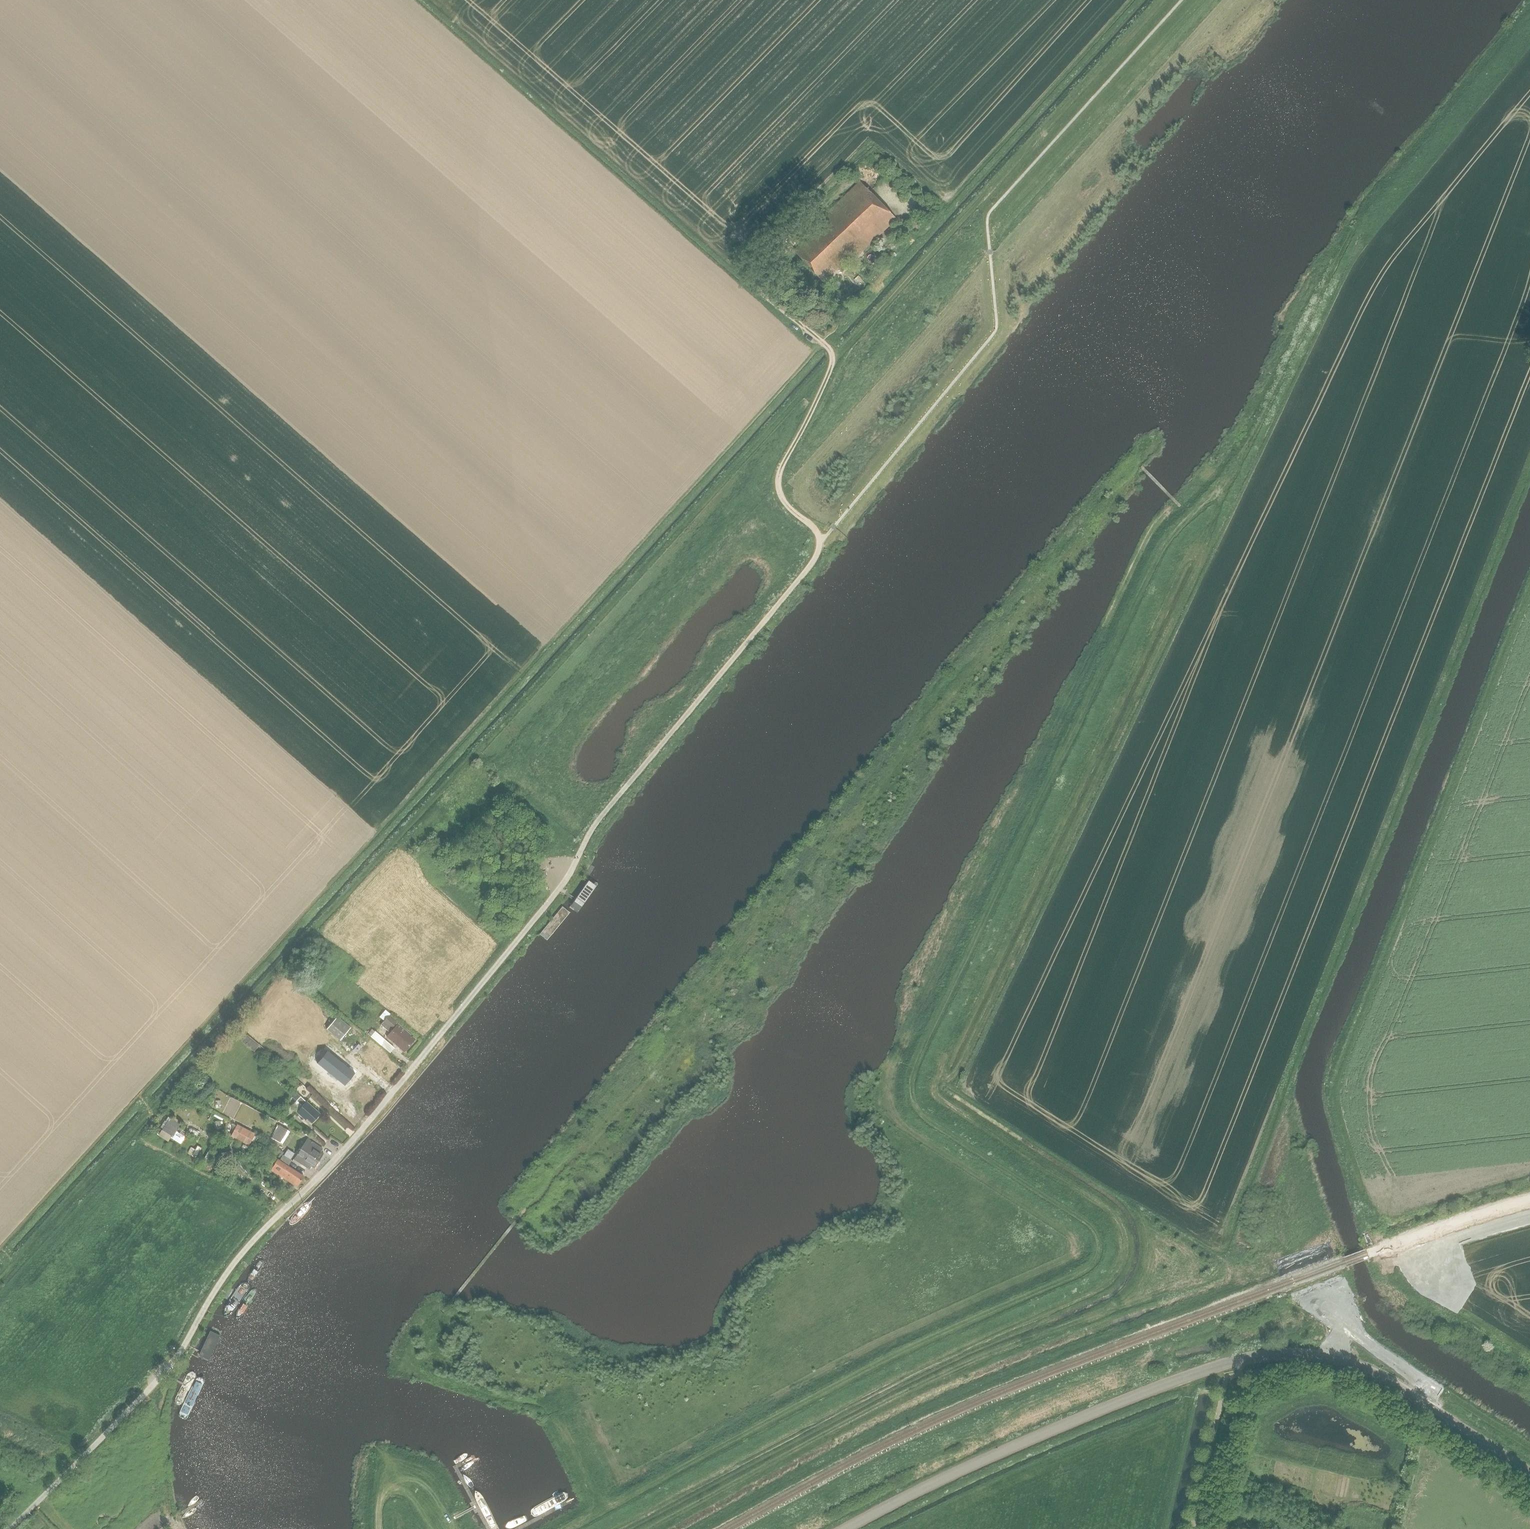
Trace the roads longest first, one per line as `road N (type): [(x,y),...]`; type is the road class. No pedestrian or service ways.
road 1 (residential): [(11,1528),(170,1365),(236,1260),(356,1136),(489,976),(553,898),(596,823),(810,565),(820,541)]
road 2 (secondary): [(847,1528),(1146,1392),(1275,1354),(1328,1357),(1373,1374),(1529,1474)]
road 3 (track): [(773,306),(423,0)]

